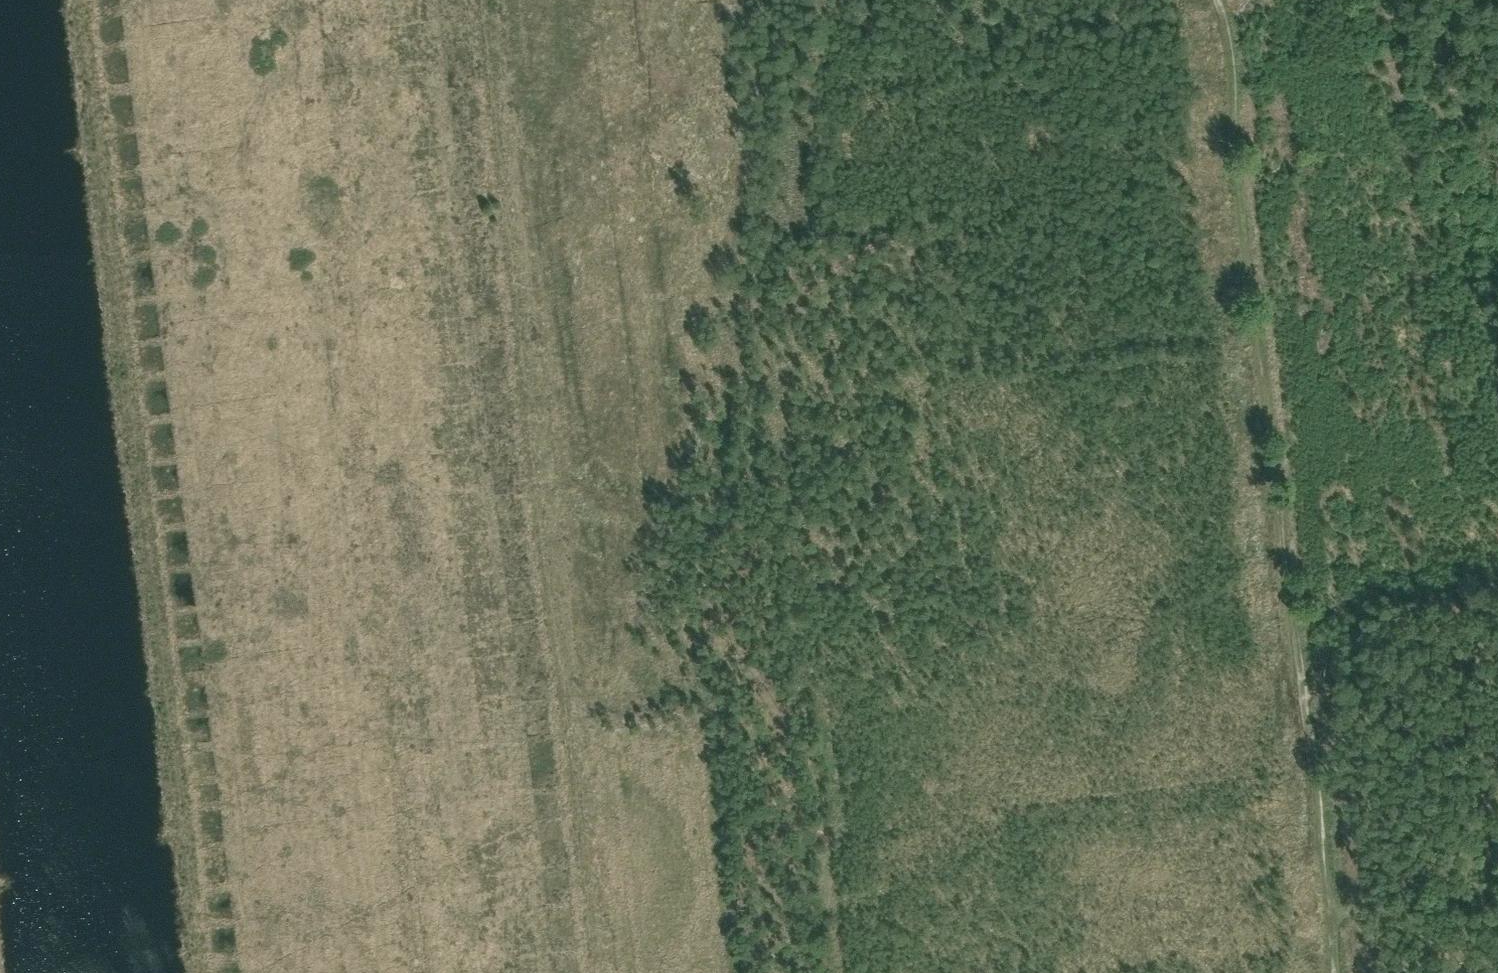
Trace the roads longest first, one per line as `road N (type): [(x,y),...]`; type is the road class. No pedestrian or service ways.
road 1 (track): [(1497,904),(1332,915)]

